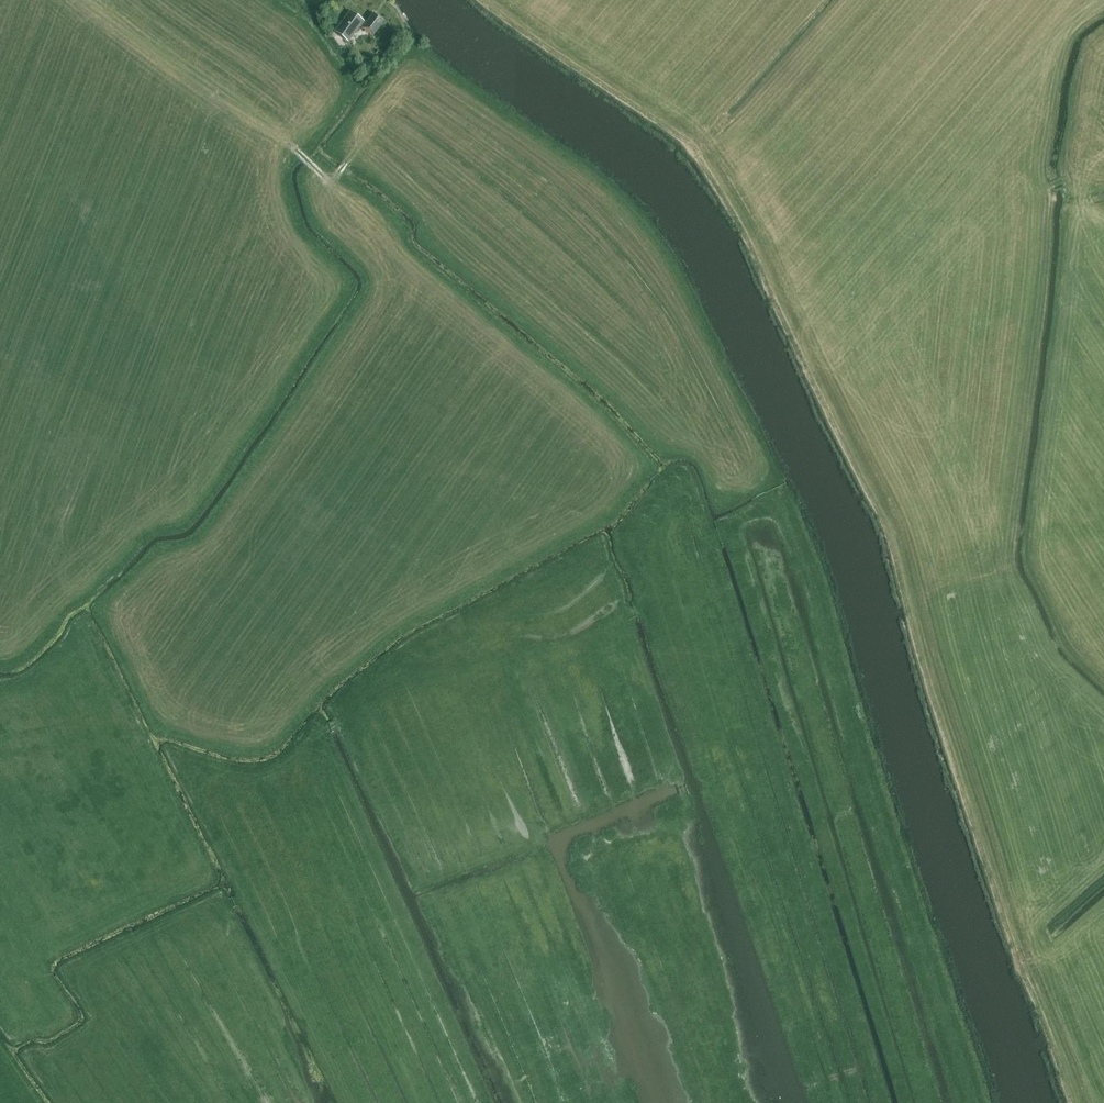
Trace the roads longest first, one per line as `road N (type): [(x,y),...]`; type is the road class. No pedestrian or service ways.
road 1 (track): [(331,180),(413,67),(454,86),(636,233),(704,342),(778,505)]
road 2 (track): [(68,0),(297,149),(331,180)]

